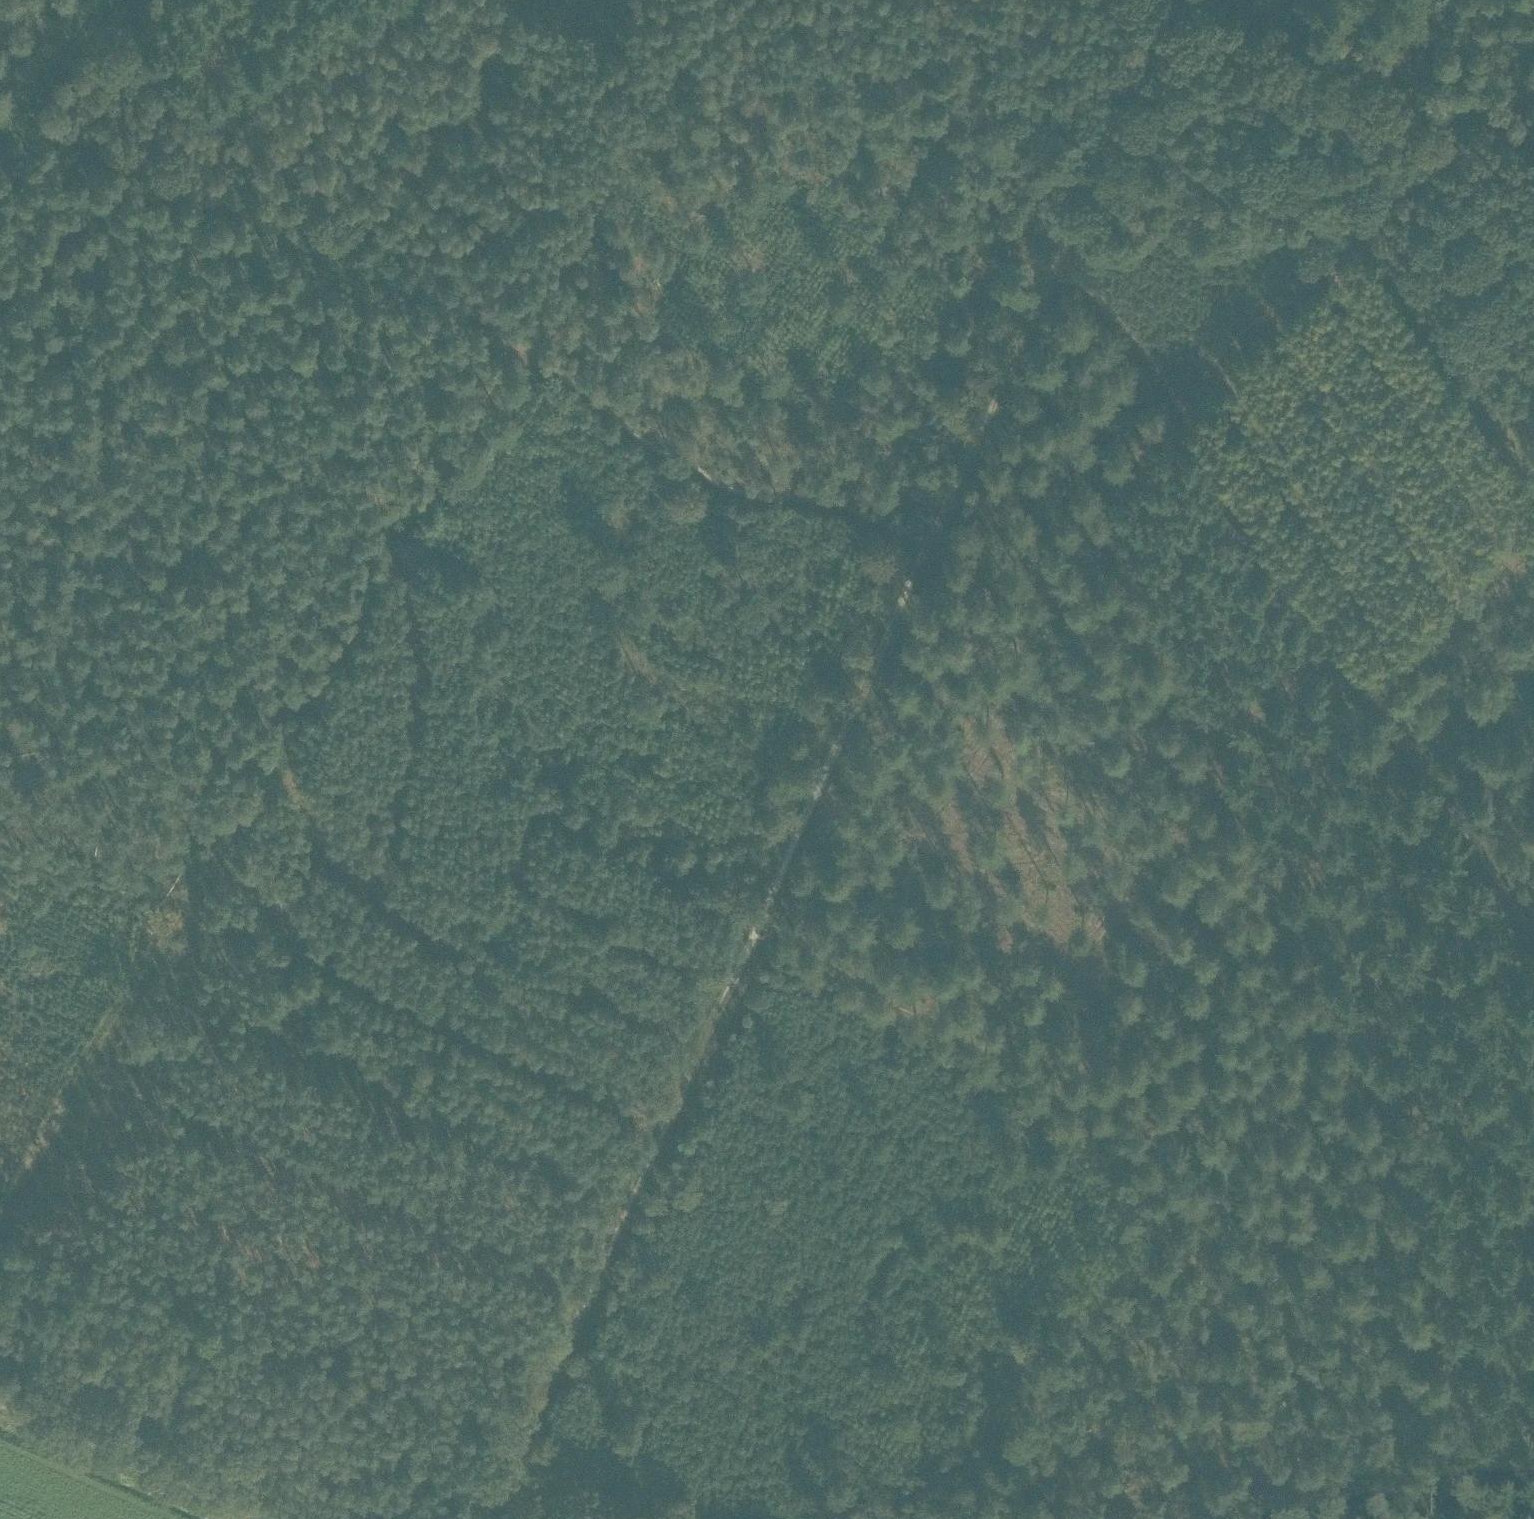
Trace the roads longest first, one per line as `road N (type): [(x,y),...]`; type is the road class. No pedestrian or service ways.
road 1 (track): [(512,357),(399,543),(470,620),(479,755),(491,788),(799,943),(1459,1322),(1505,1518)]
road 2 (track): [(512,357),(528,329),(28,86),(0,114)]
road 3 (track): [(1533,121),(1269,0)]
road 4 (track): [(237,1518),(0,1418)]
road 5 (track): [(497,1481),(592,1478),(710,1518)]

